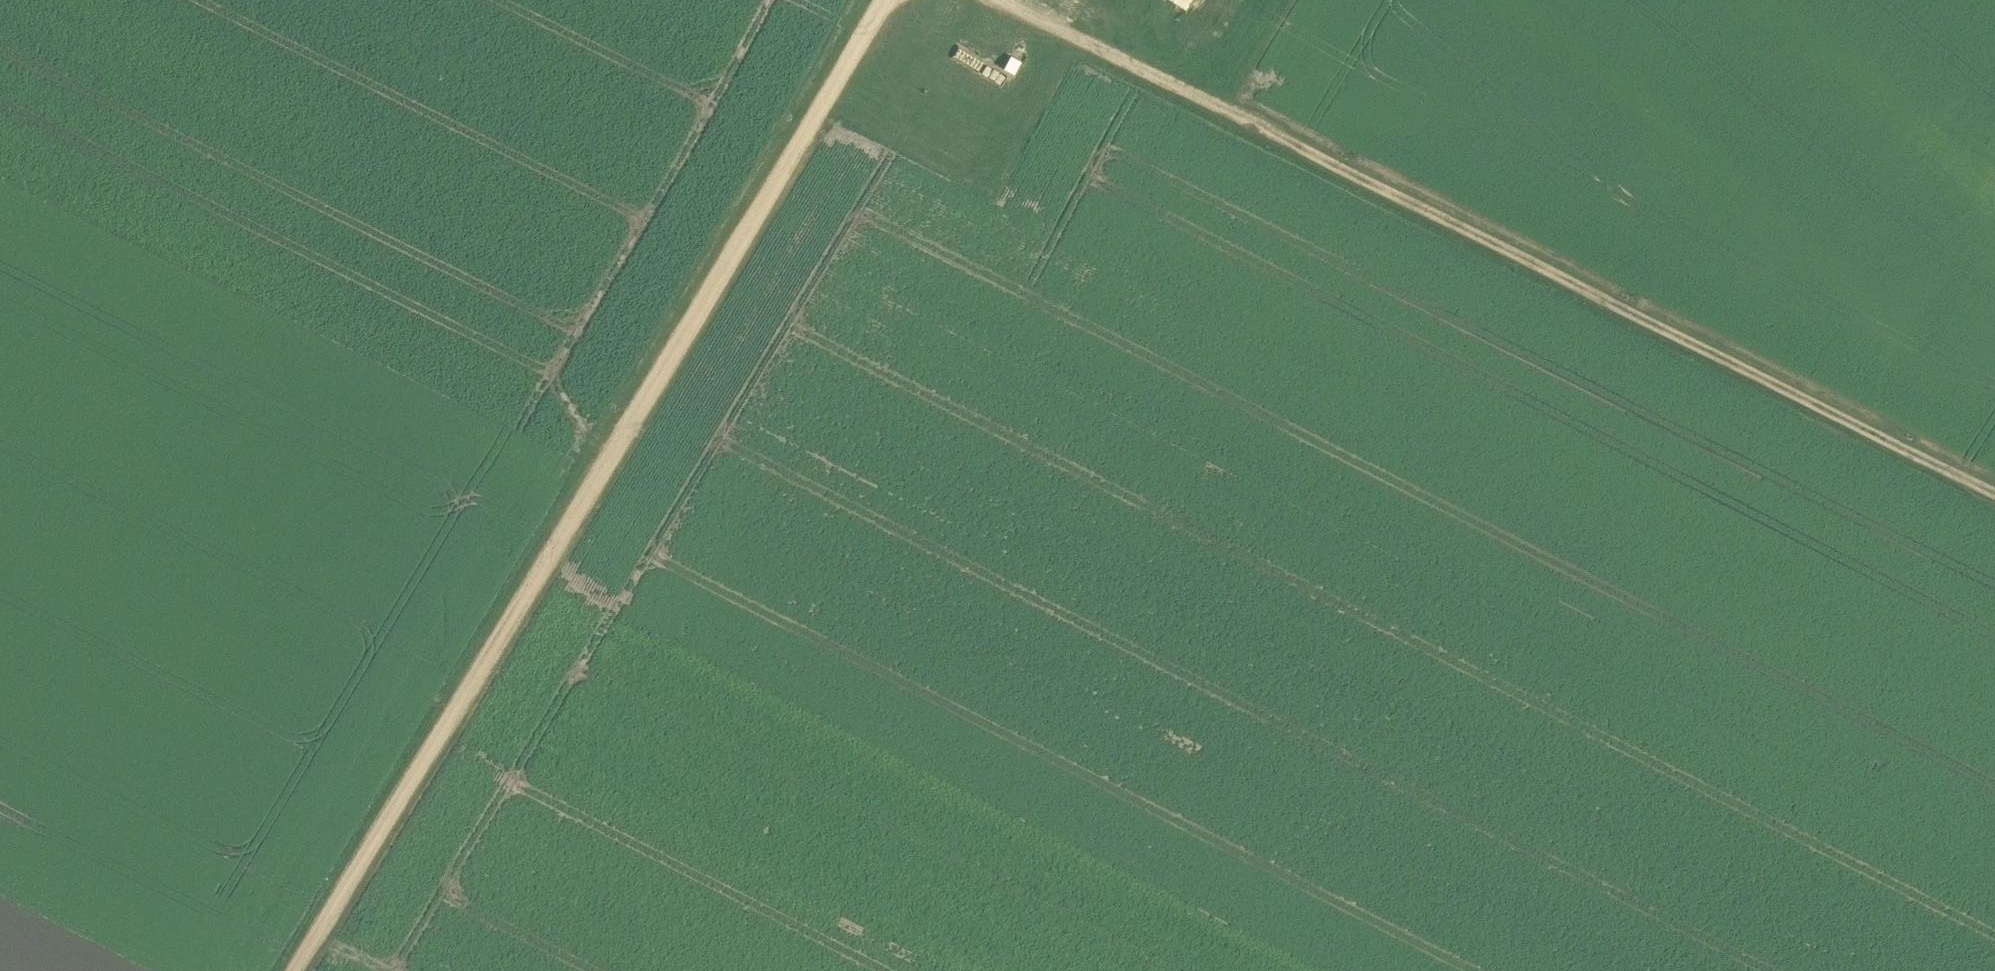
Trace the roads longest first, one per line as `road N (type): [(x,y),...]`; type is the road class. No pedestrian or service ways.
road 1 (track): [(299,970),(884,0)]
road 2 (track): [(1002,0),(1994,488)]

